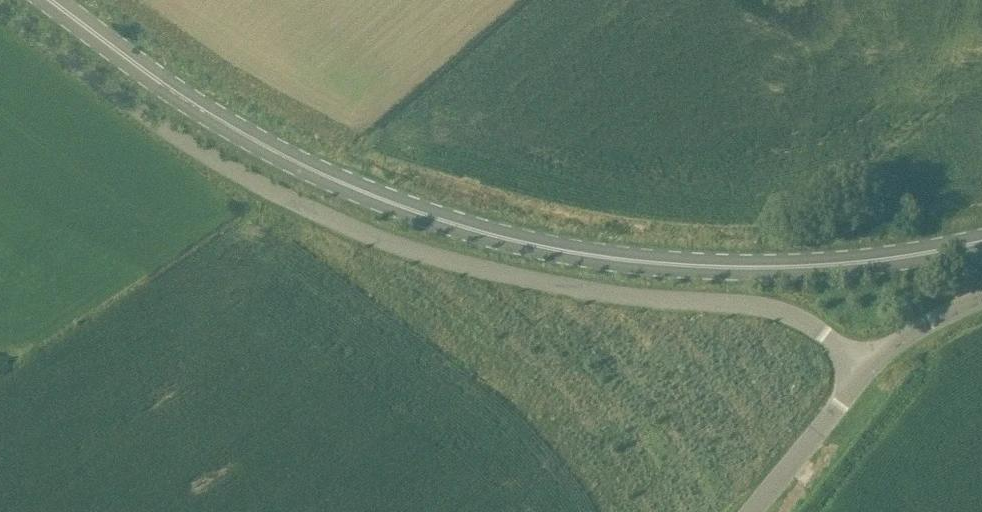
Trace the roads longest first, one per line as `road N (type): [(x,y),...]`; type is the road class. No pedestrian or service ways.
road 1 (secondary): [(52,0),(262,146),(444,226),(531,248),(713,268),(850,266),(981,245)]
road 2 (unclassified): [(869,371),(788,317),(633,300),(513,276),(397,249),(302,211),(219,163),(0,8)]
road 3 (unclassified): [(755,511),(869,371)]
road 4 (unclassified): [(869,371),(981,302)]

